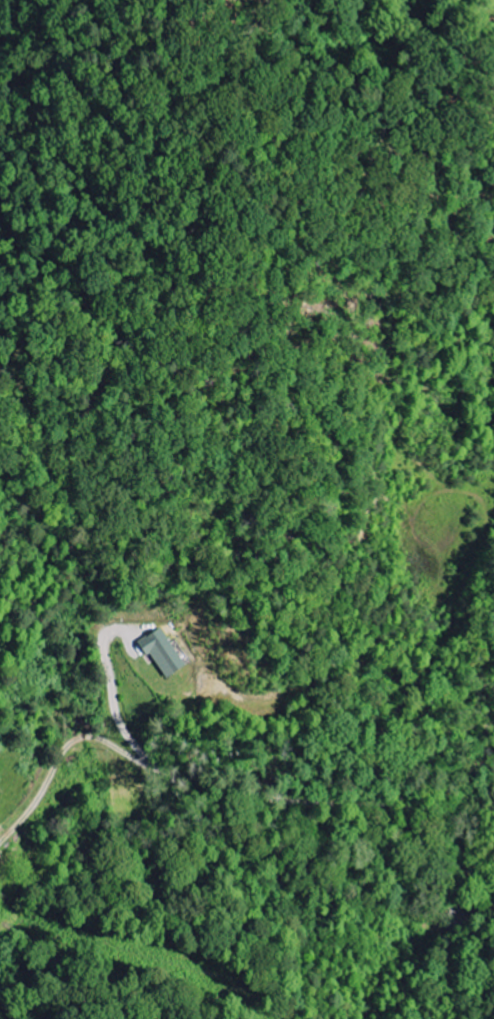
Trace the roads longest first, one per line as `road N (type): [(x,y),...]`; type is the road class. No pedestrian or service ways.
road 1 (residential): [(493,812),(310,806),(149,761)]
road 2 (residential): [(493,923),(435,917),(442,901),(493,895)]

